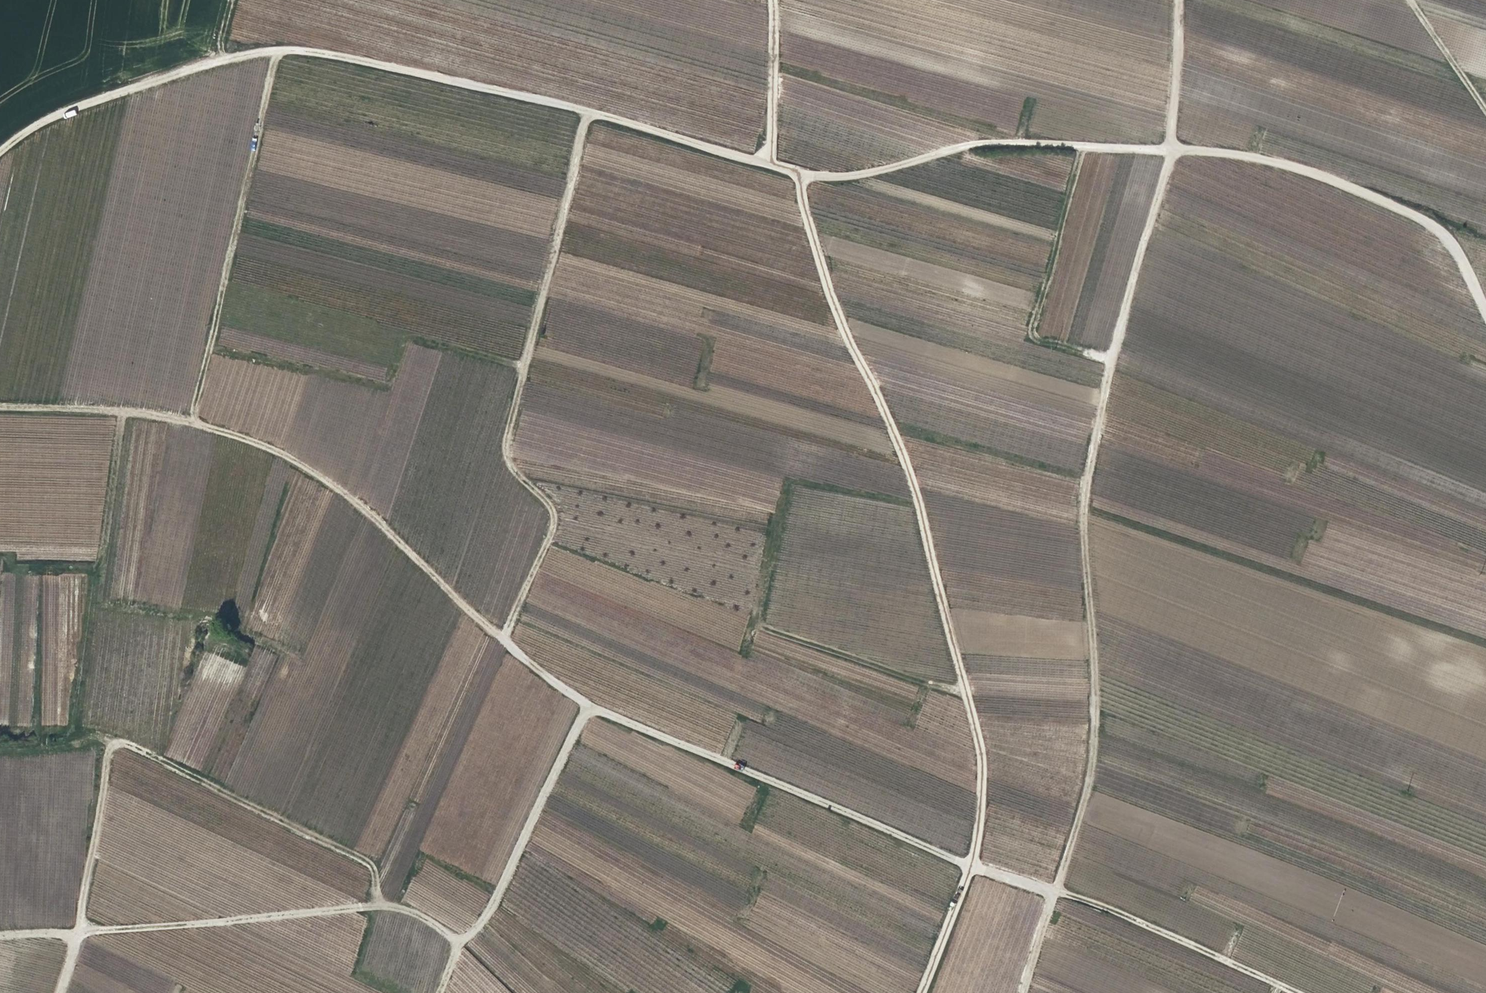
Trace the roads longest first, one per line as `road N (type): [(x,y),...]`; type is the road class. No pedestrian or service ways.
road 1 (track): [(0,410),(194,422),(333,483),(522,658),(589,707),(971,866),(1089,901),(1297,992)]
road 2 (track): [(1019,992),(1089,768),(1082,486),(1168,148)]
road 3 (track): [(922,992),(971,866),(982,763),(905,468),(831,304),(796,172)]
road 4 (track): [(769,165),(590,112),(302,45),(209,62),(42,115),(0,148)]
road 5 (track): [(1485,312),(1451,244),(1433,227),(1273,161),(1016,142),(953,148),(850,175),(796,172)]
road 6 (track): [(0,935),(391,906),(466,938),(487,915),(589,707)]
road 7 (track): [(590,112),(507,443),(506,457),(553,511),(554,524),(503,639)]
road 8 (track): [(76,933),(108,760),(123,741),(369,862),(379,906)]
road 9 (track): [(769,165),(774,0)]
road 10 (track): [(1175,0),(1168,148)]
road 11 (track): [(1485,114),(1407,0)]

